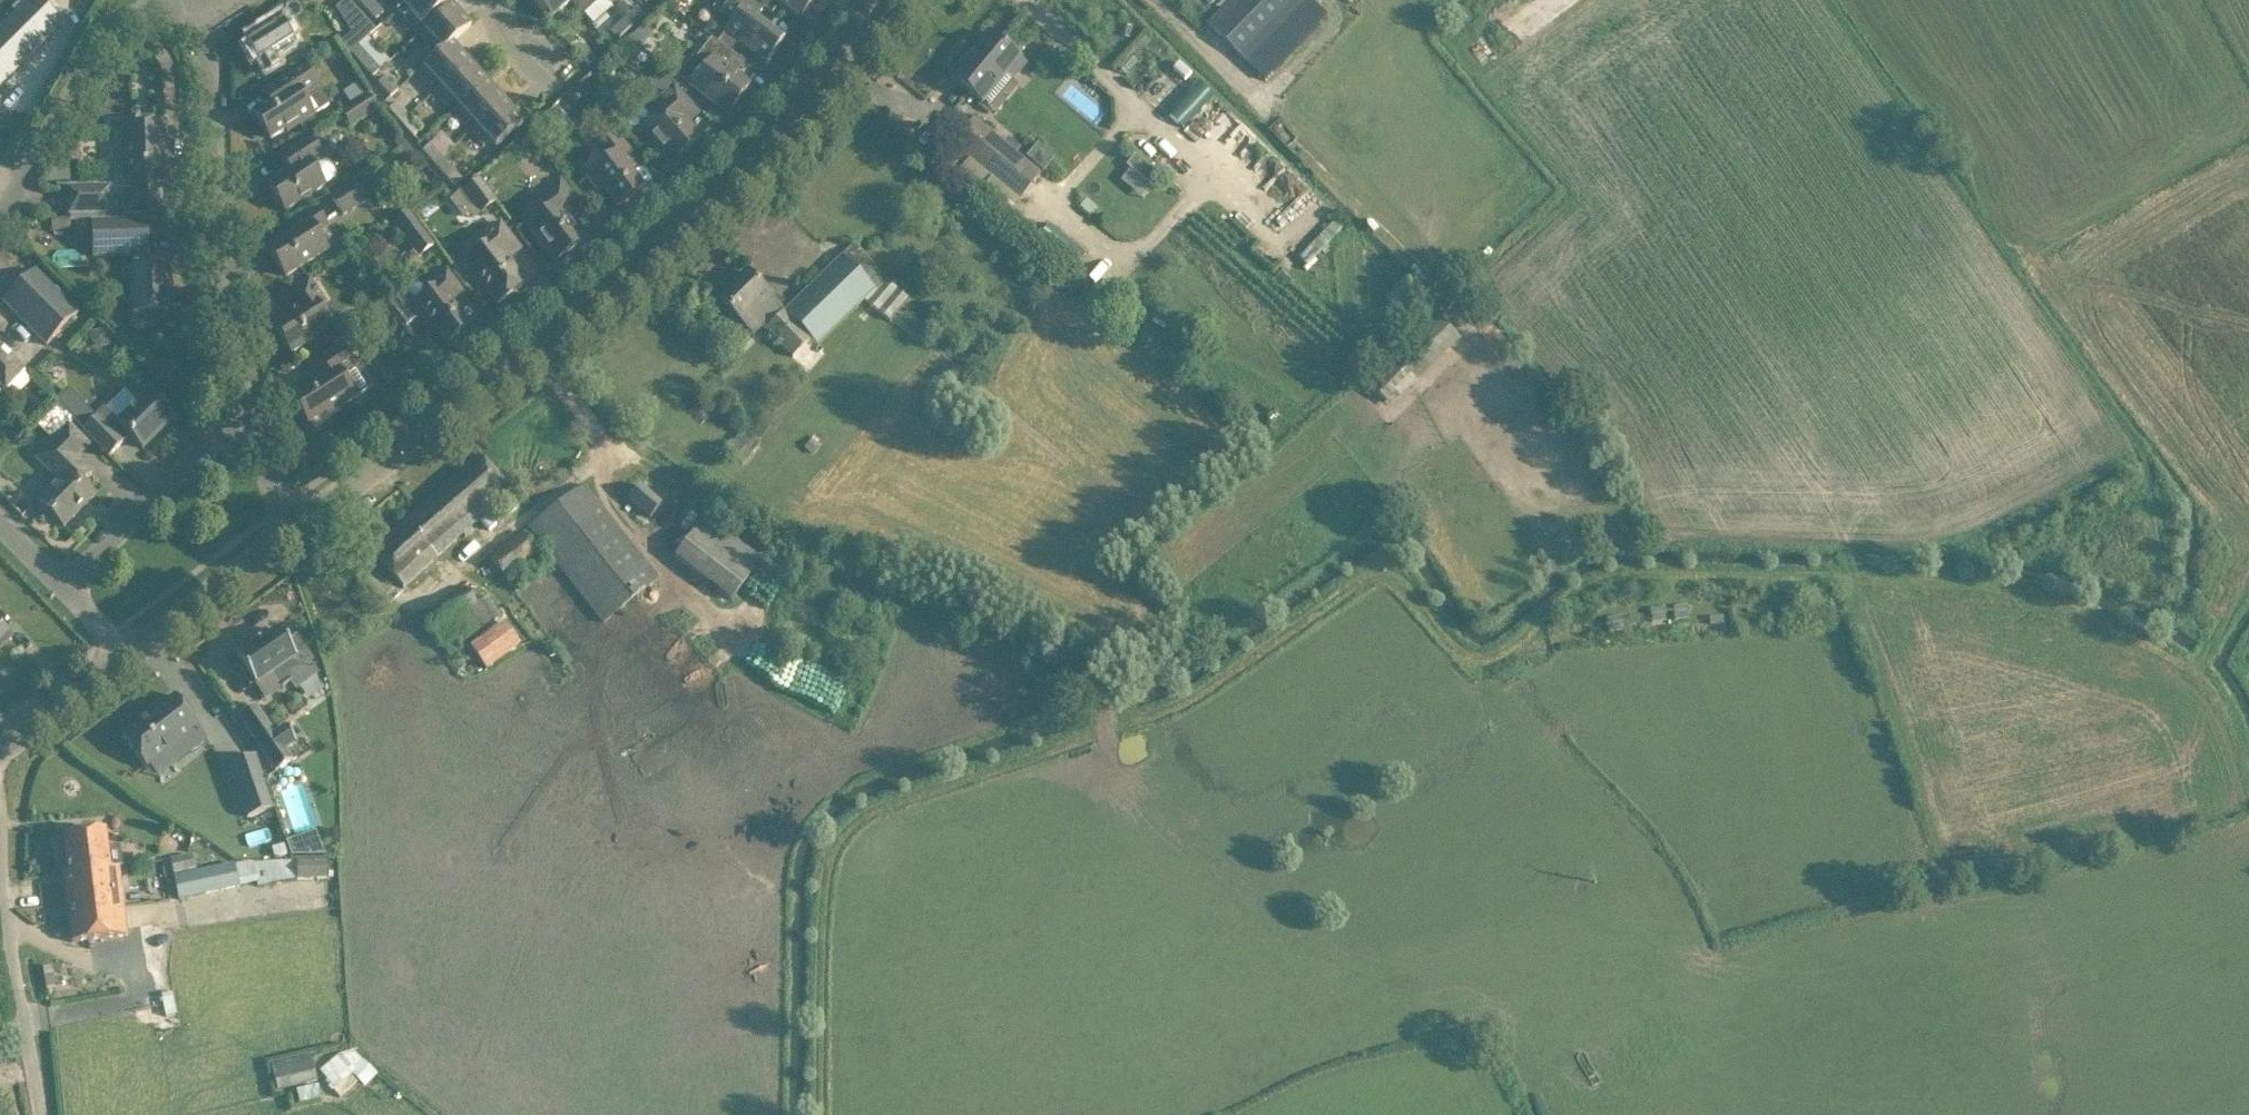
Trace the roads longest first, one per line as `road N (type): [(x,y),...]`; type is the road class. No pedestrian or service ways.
road 1 (tertiary): [(288,531),(709,206),(799,118),(895,0)]
road 2 (track): [(1132,717),(927,606),(771,551),(600,434)]
road 3 (residential): [(246,411),(221,313),(210,86),(197,18)]
road 4 (residential): [(41,1114),(7,923),(0,819)]
road 5 (residential): [(0,220),(107,35),(180,0)]
road 6 (residential): [(63,588),(246,411)]
road 7 (tertiary): [(128,655),(288,531)]
road 8 (tertiary): [(0,749),(128,655)]
road 9 (residential): [(288,531),(246,411)]
road 10 (residential): [(560,96),(498,33),(490,0)]

